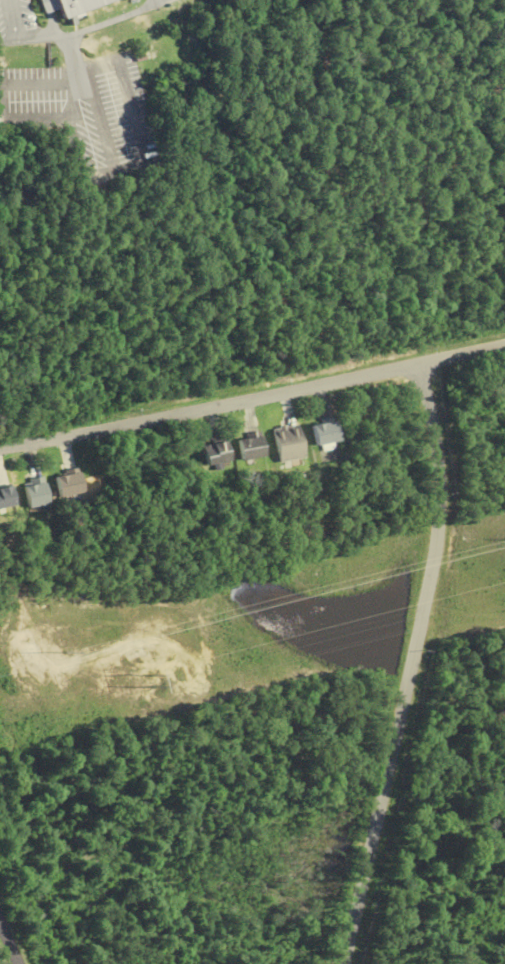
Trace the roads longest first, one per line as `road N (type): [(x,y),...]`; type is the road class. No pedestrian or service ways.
road 1 (residential): [(422,367),(440,472),(438,556),(350,963)]
road 2 (residential): [(0,448),(504,349)]

